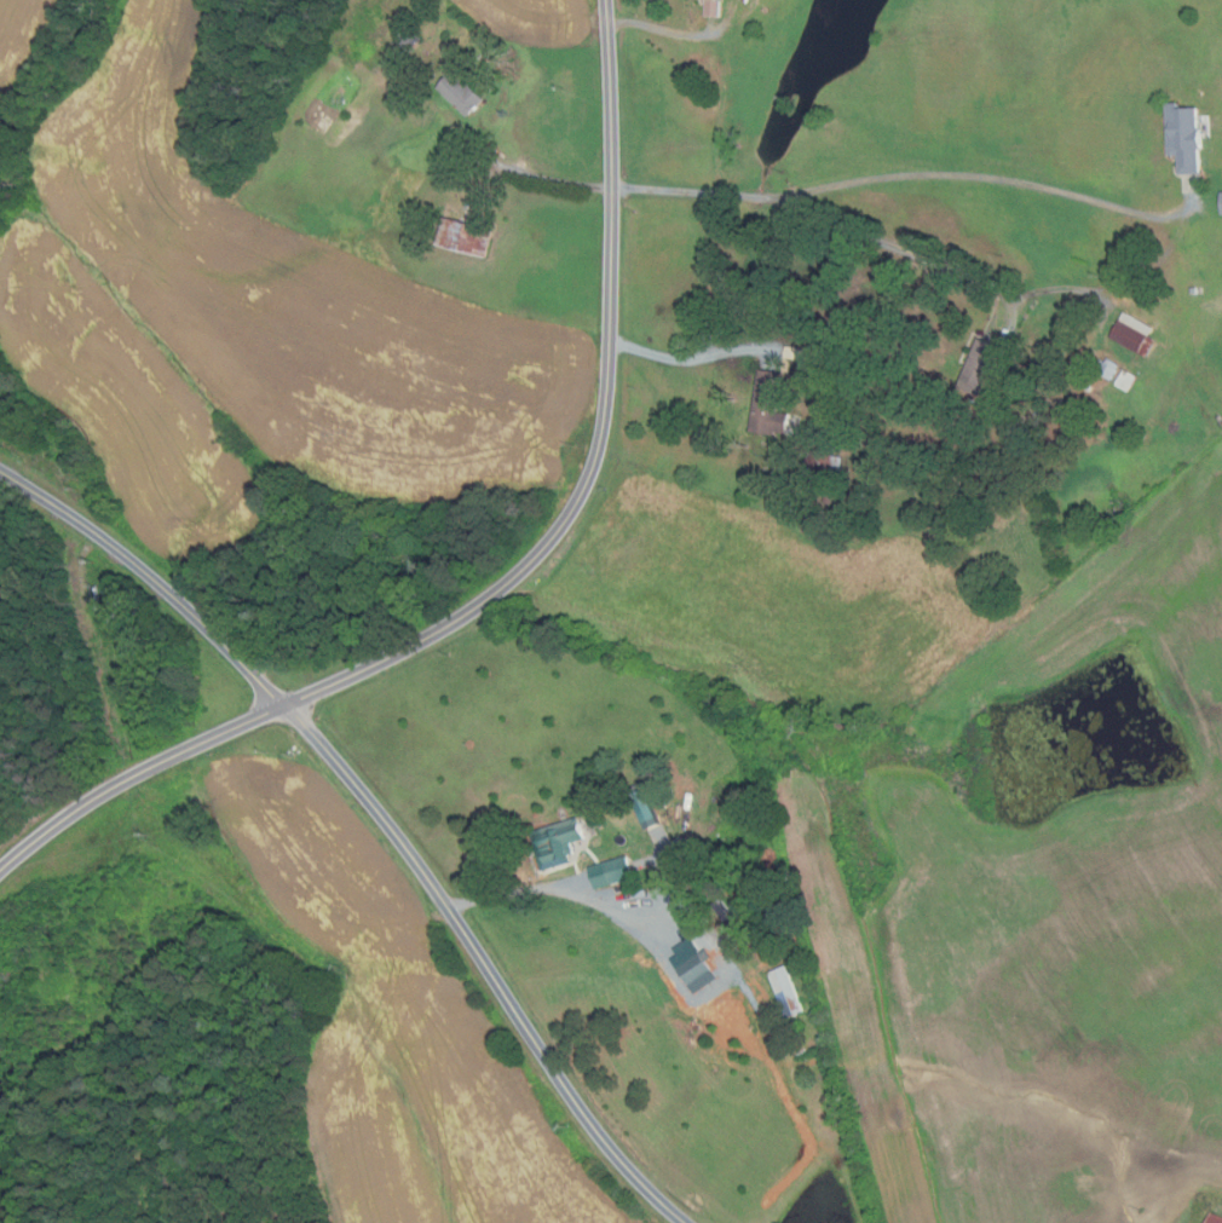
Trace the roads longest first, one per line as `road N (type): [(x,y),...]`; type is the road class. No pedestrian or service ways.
road 1 (residential): [(0,874),(102,795),(479,610),(563,527),(596,465),(606,422),(613,240),(606,0)]
road 2 (residential): [(686,1222),(612,1152),(398,837),(288,705),(115,548),(0,471)]

